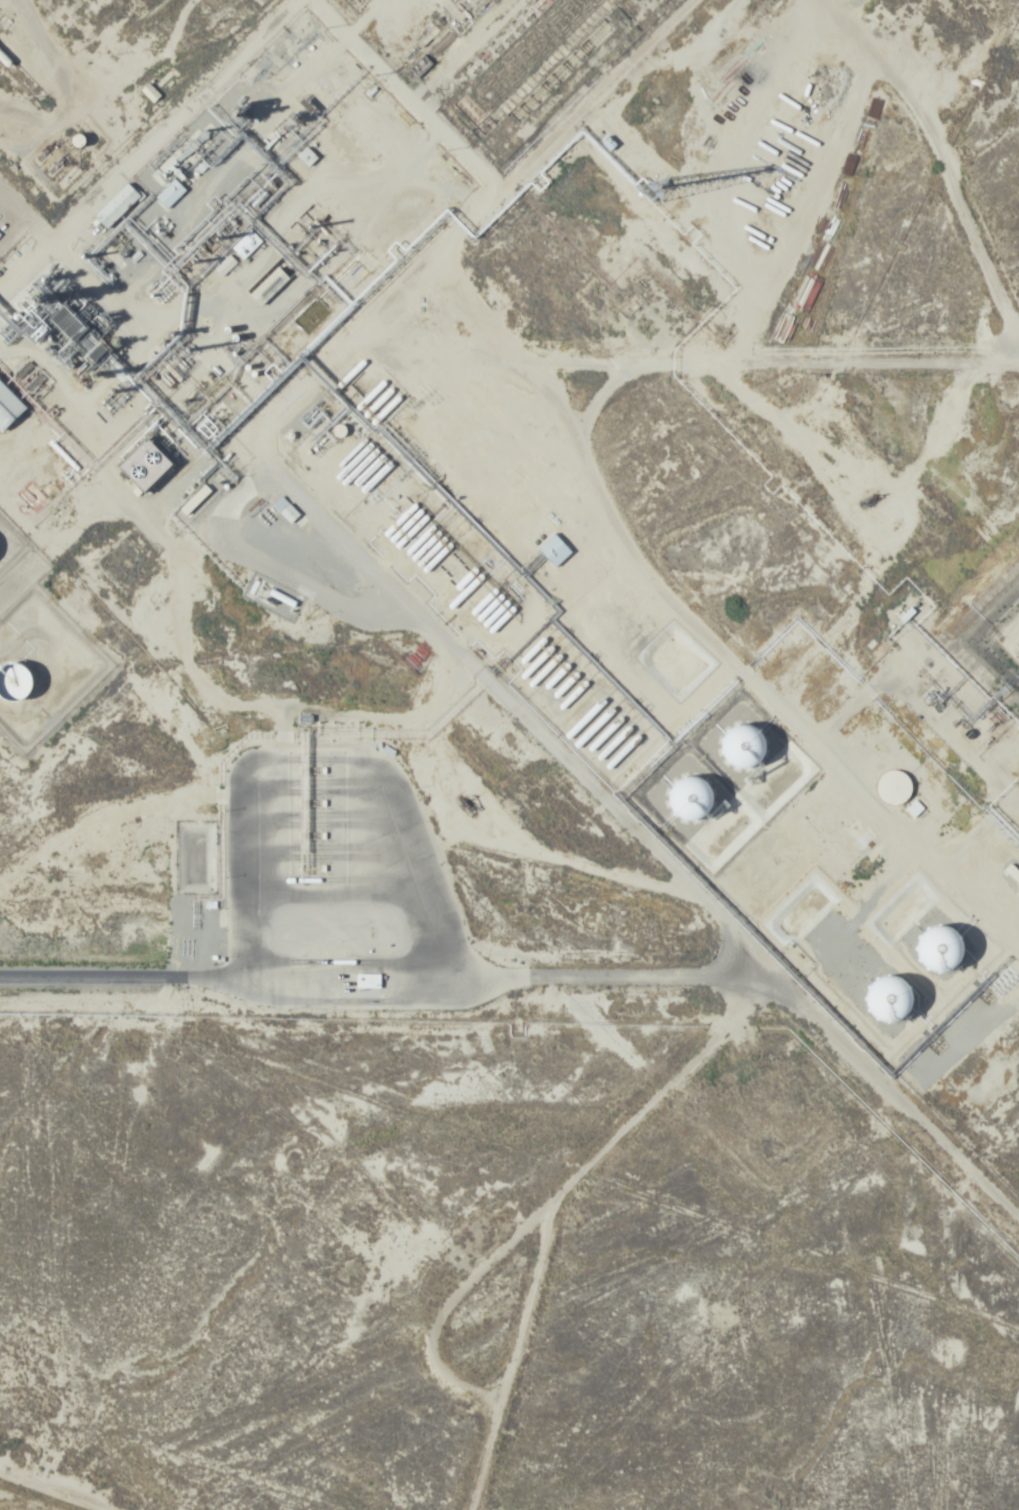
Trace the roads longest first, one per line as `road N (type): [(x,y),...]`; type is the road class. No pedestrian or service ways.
road 1 (track): [(0,180),(27,189),(110,283),(121,315),(167,330),(318,461),(776,942),(761,975),(808,1003),(1018,1213)]
road 2 (residential): [(761,975),(0,968)]
road 3 (track): [(1018,385),(407,388),(318,461)]
road 4 (track): [(1018,815),(969,775),(891,817),(828,764),(818,722),(605,445),(584,388)]
road 5 (track): [(459,1509),(550,1188),(761,975)]
road 6 (track): [(438,388),(448,346),(783,0)]
road 7 (track): [(1010,958),(969,947),(891,817)]
road 8 (track): [(0,402),(27,404),(121,315)]
road 9 (track): [(145,1509),(0,1458)]

